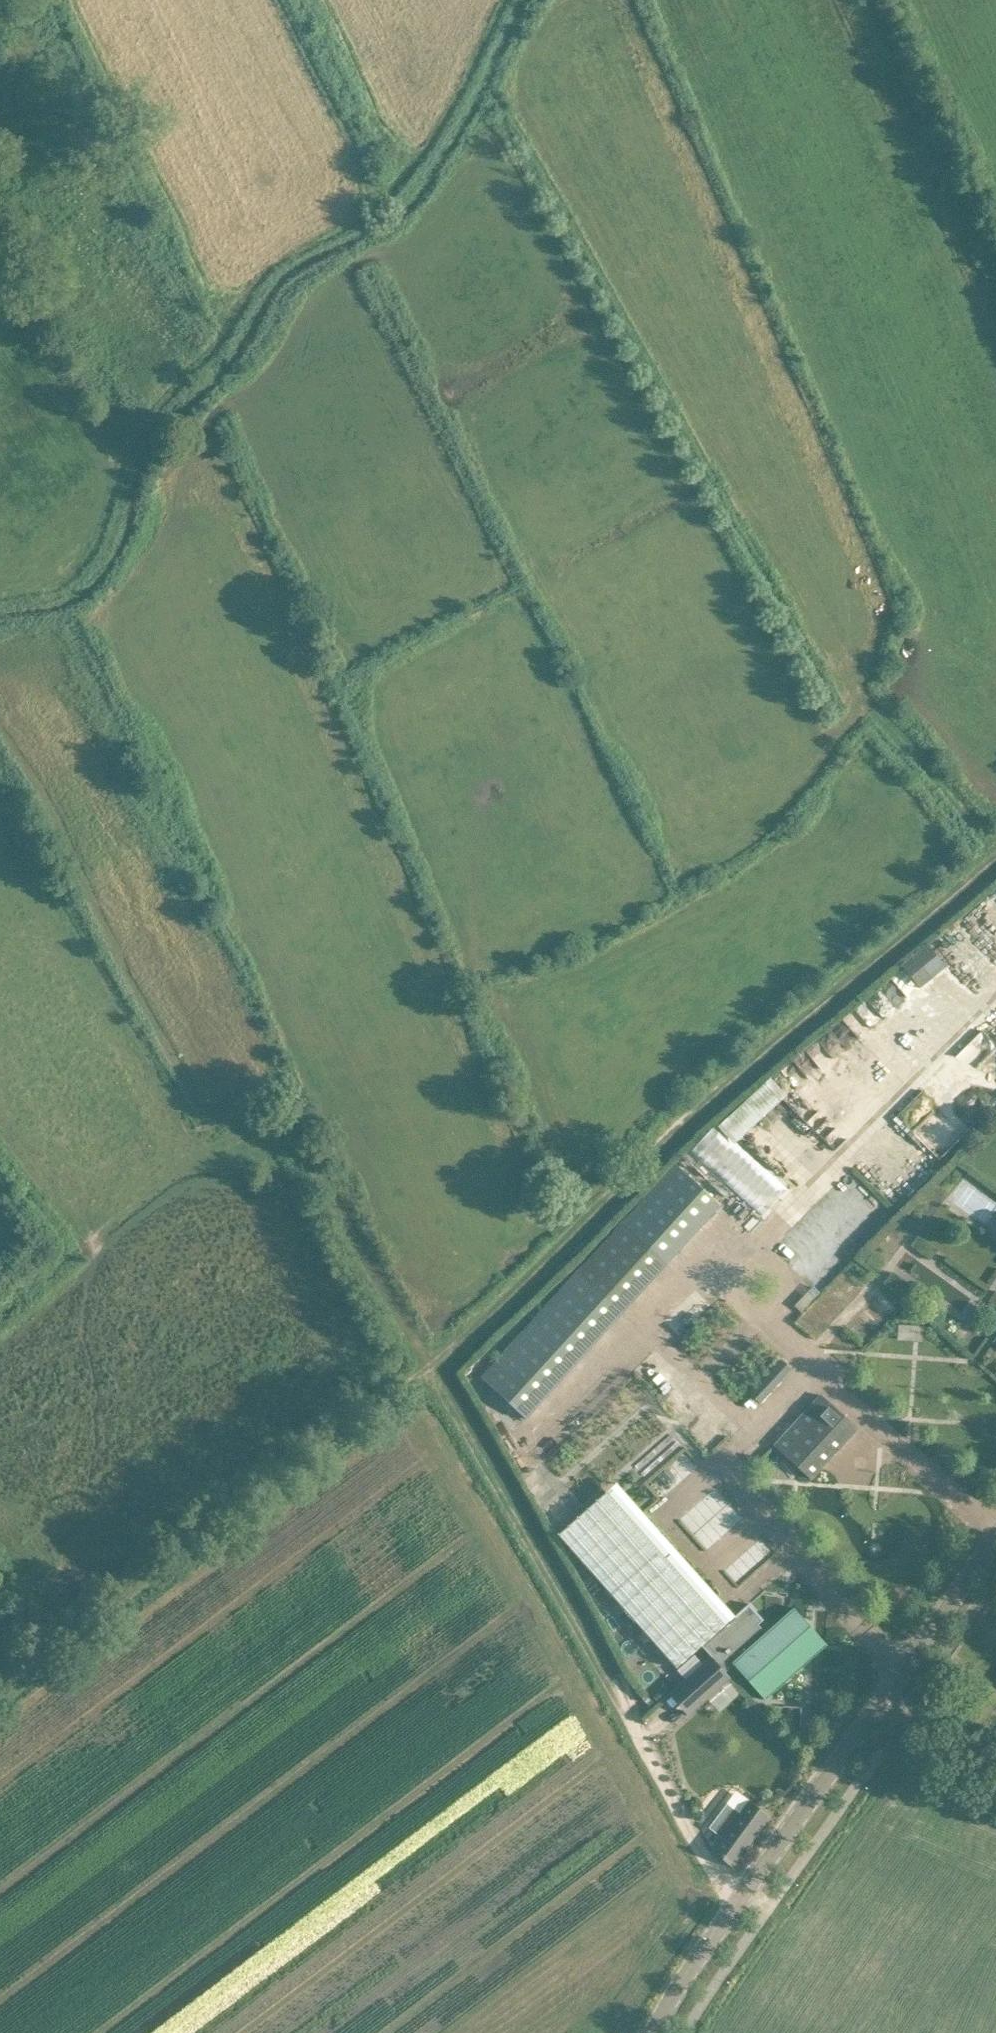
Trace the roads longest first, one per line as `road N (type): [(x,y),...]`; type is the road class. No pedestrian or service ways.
road 1 (track): [(0,619),(61,598),(92,567),(111,536),(136,454),(205,380),(270,284),(395,195),(433,143),(510,0)]
road 2 (track): [(429,1373),(282,1094),(210,1112),(0,753)]
road 3 (track): [(995,855),(429,1373)]
road 4 (tertiary): [(652,2032),(995,1546)]
road 5 (track): [(0,1700),(429,1373)]

